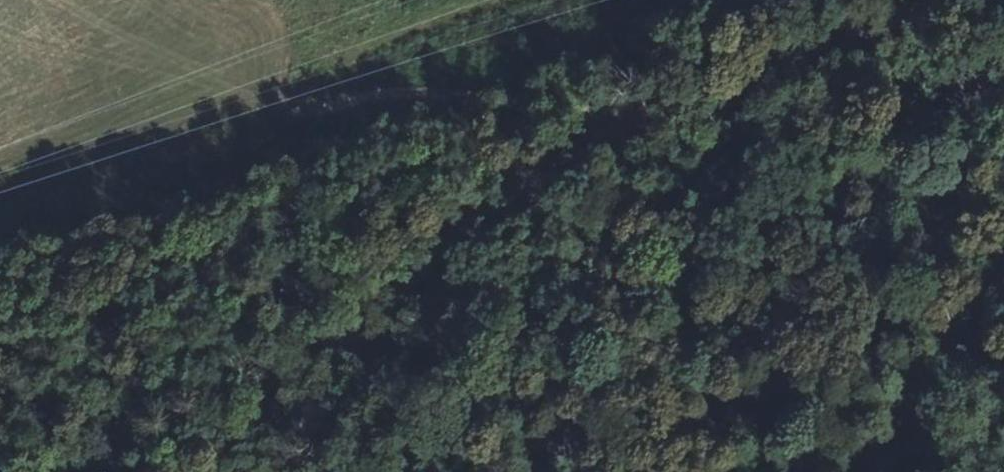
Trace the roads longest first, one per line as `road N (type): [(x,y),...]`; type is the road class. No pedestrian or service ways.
road 1 (tertiary): [(978,0),(633,120),(547,169),(441,250),(209,471)]
road 2 (track): [(331,110),(404,94),(663,109)]

